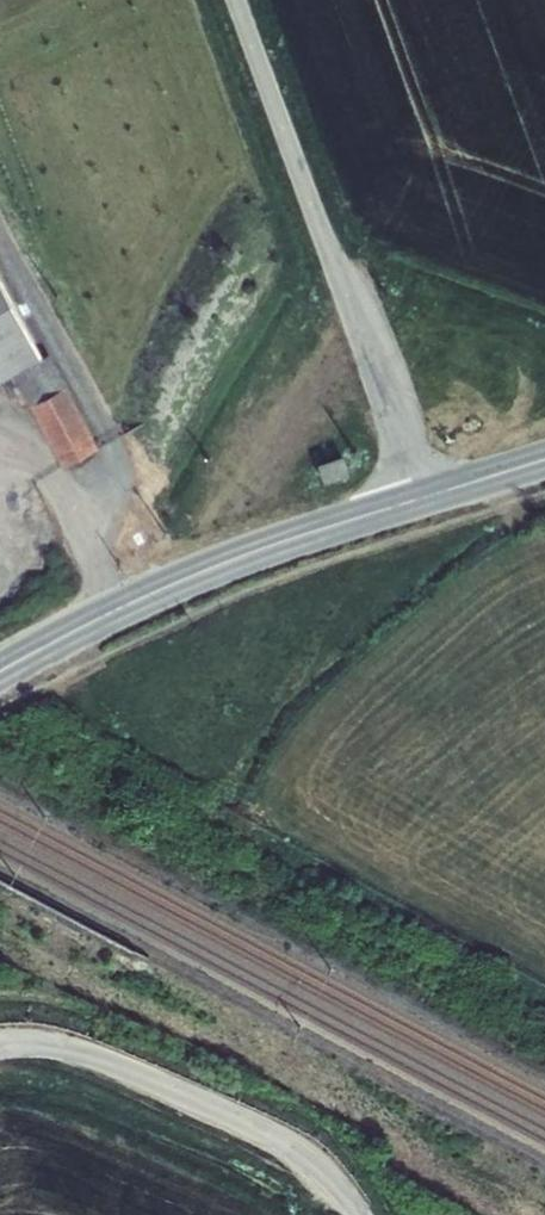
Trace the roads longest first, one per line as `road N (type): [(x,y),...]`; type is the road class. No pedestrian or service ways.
road 1 (unclassified): [(234,0),(427,496)]
road 2 (secondary): [(0,669),(204,571),(427,496)]
road 3 (residential): [(0,1044),(81,1051),(238,1118),(297,1155),(356,1214)]
road 4 (secondary): [(427,496),(544,459)]

